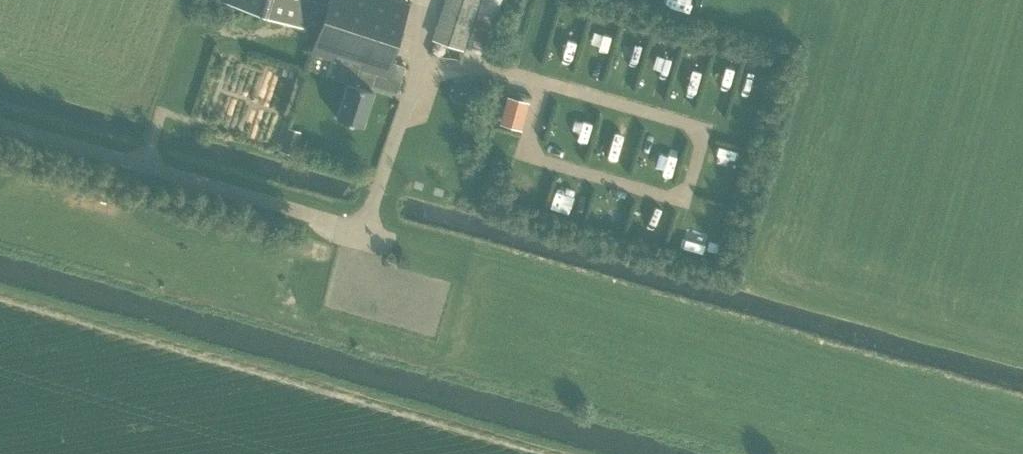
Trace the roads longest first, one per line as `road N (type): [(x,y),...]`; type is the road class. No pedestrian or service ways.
road 1 (unclassified): [(365,227),(0,123)]

